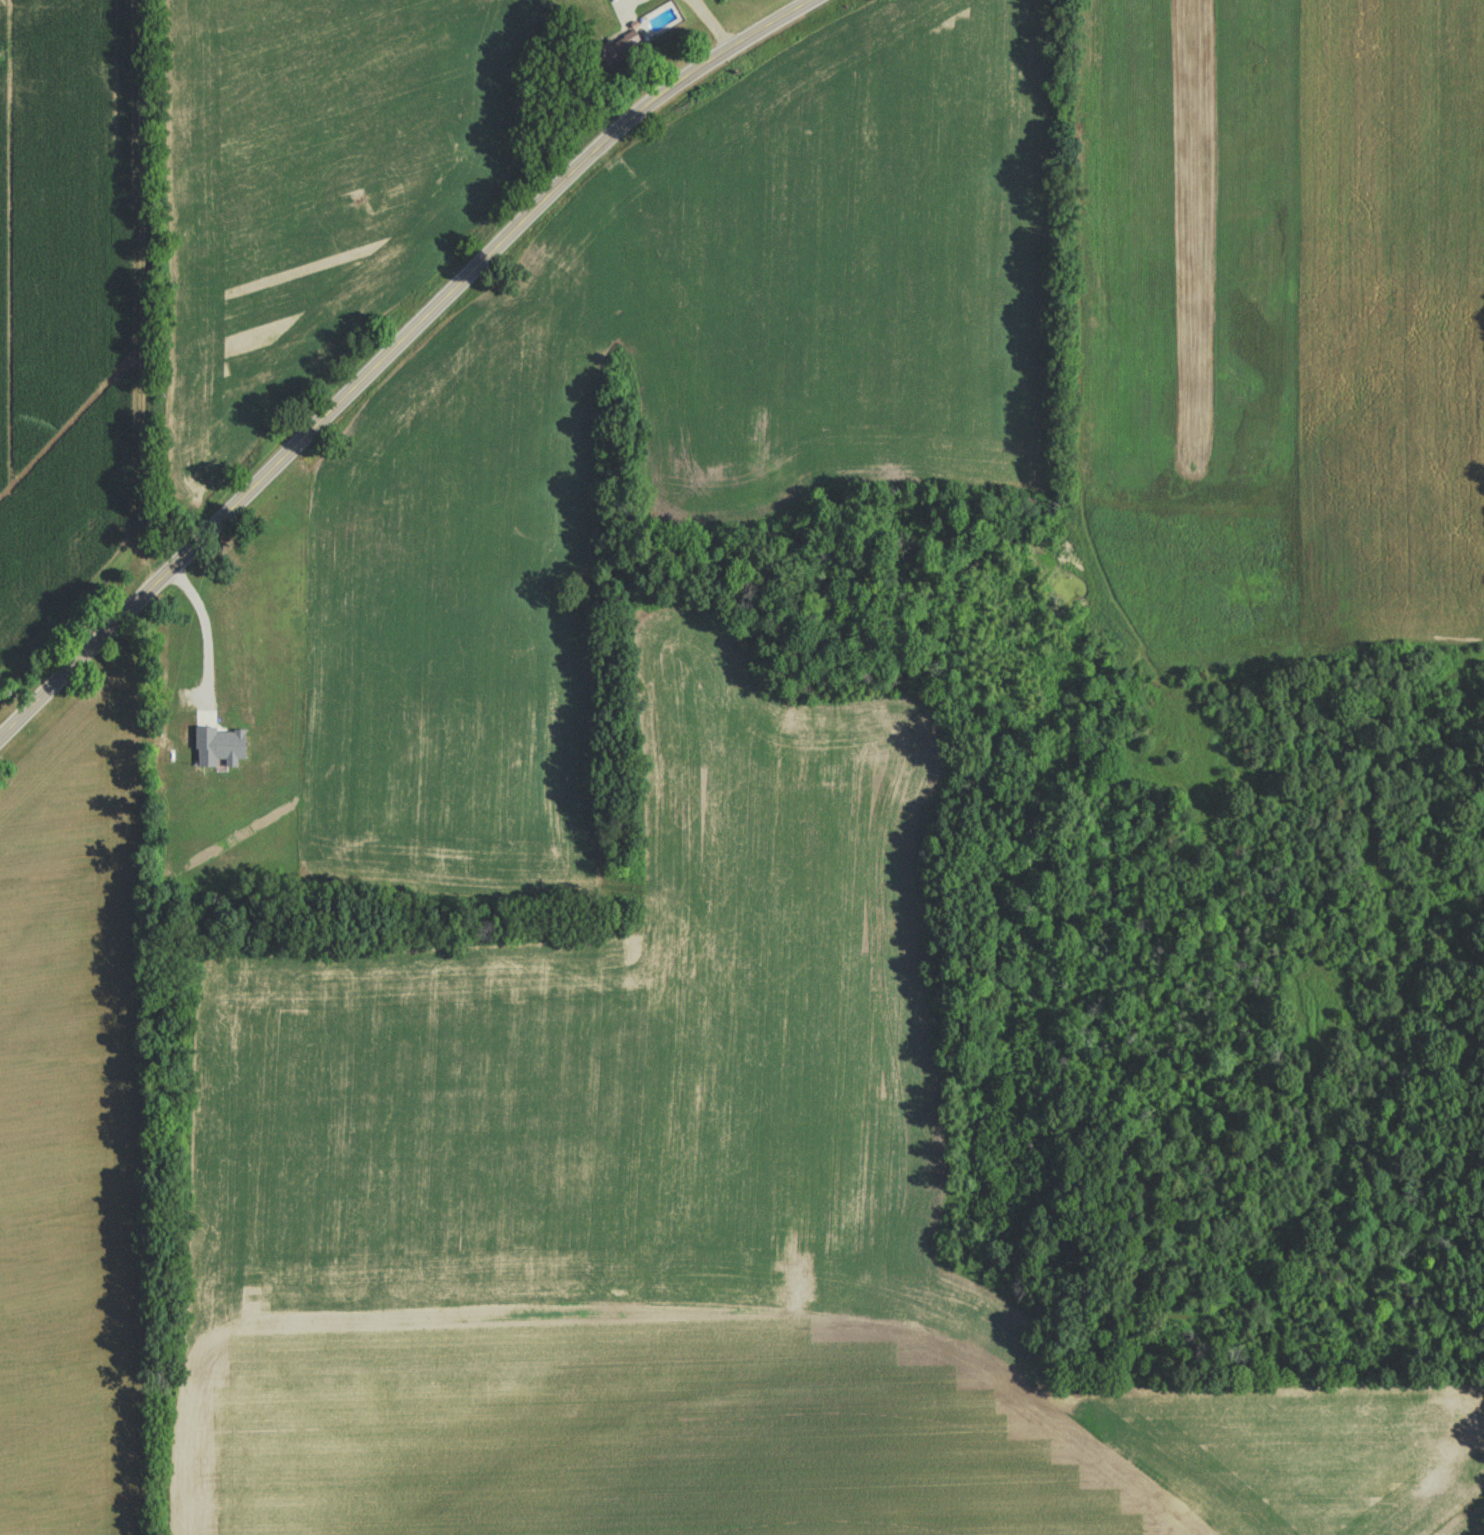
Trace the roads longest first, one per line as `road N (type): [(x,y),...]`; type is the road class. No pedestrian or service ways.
road 1 (tertiary): [(0,716),(614,131),(723,49),(808,0)]

